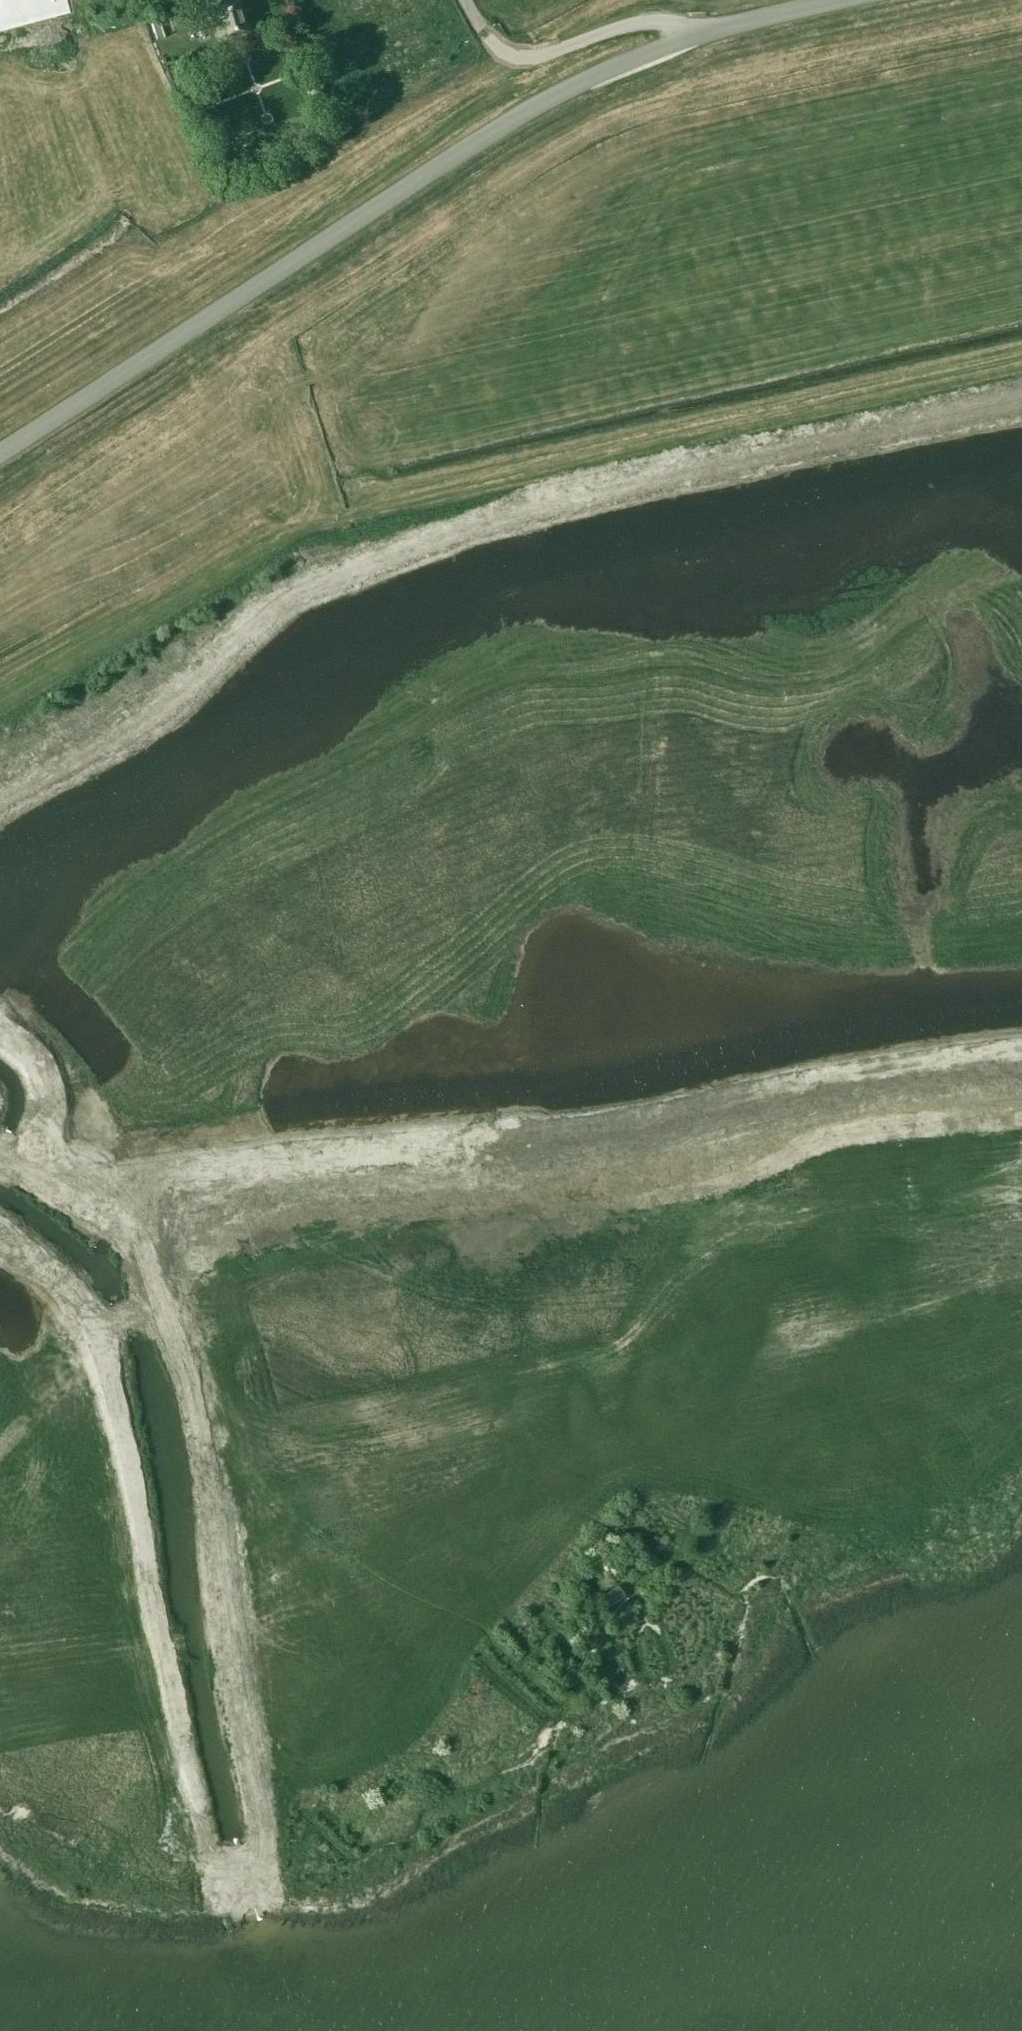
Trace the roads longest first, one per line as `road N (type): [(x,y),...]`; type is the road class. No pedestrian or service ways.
road 1 (tertiary): [(0,453),(552,97),(699,33),(832,0)]
road 2 (track): [(107,1213),(0,1149)]

